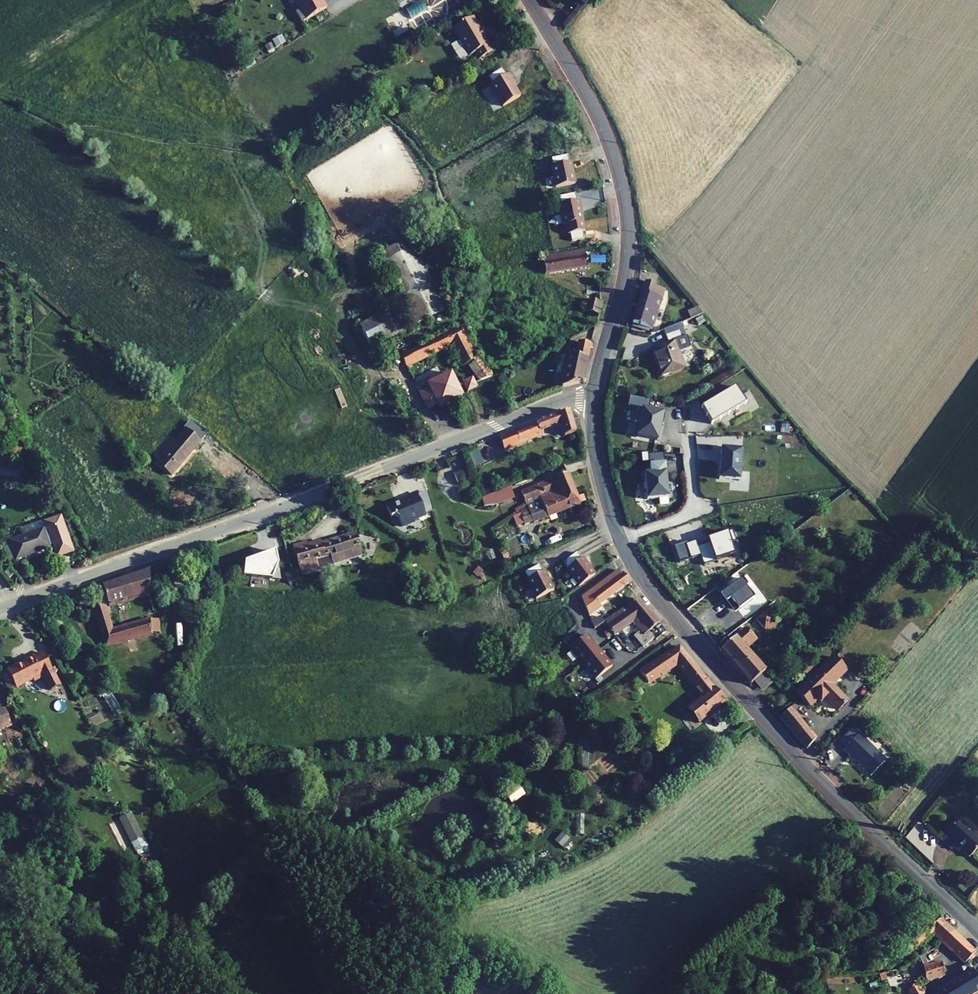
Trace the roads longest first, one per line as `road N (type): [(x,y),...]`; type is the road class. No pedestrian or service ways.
road 1 (tertiary): [(593,401),(603,490),(648,588),(821,782),(977,931)]
road 2 (residential): [(0,607),(551,404),(593,401)]
road 3 (tertiary): [(528,0),(596,115),(624,205),(624,280),(593,401)]

